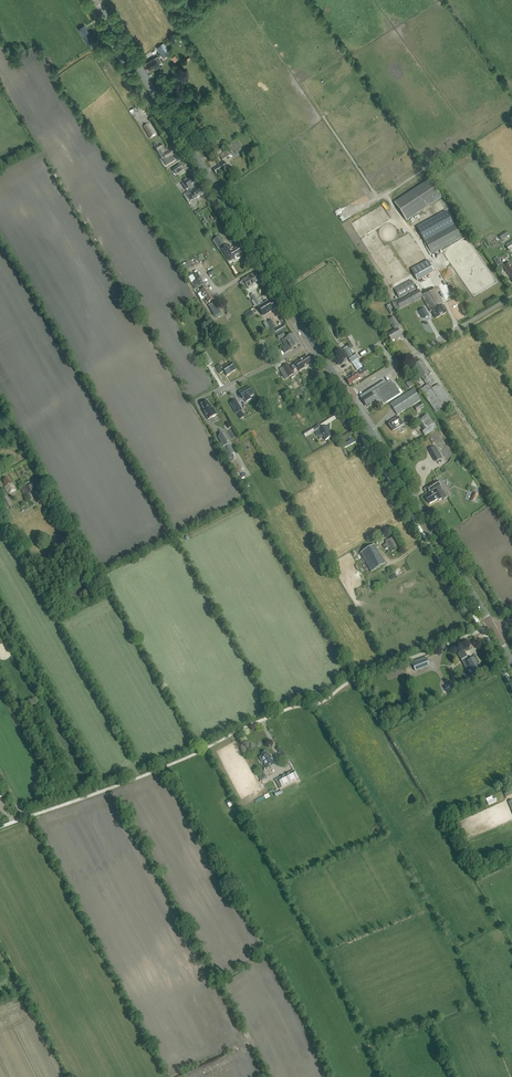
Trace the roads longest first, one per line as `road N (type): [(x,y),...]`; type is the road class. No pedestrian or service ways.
road 1 (secondary): [(346,395),(96,0)]
road 2 (secondary): [(493,629),(346,395)]
road 3 (unclassified): [(346,395),(511,296)]

